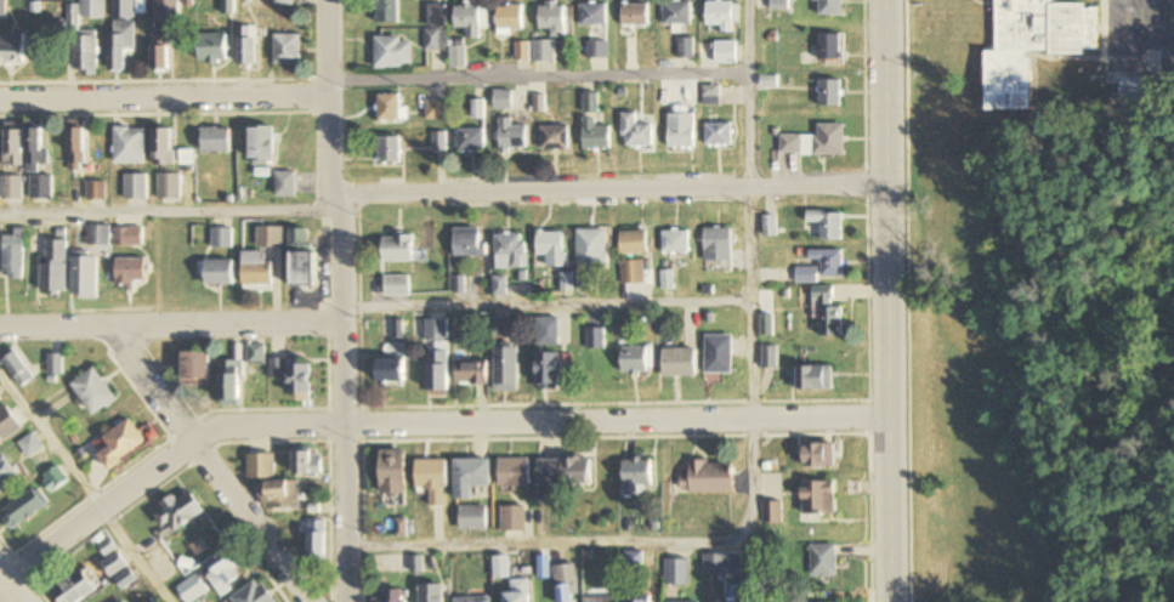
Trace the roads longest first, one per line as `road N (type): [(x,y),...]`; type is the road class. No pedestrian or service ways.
road 1 (residential): [(0,577),(191,439),(222,426),(889,416)]
road 2 (residential): [(342,601),(329,0)]
road 3 (residential): [(891,601),(883,0)]
road 4 (residential): [(333,199),(883,177)]
road 5 (residential): [(316,601),(109,325)]
road 6 (residential): [(0,326),(339,323)]
road 7 (residential): [(0,100),(328,97)]

